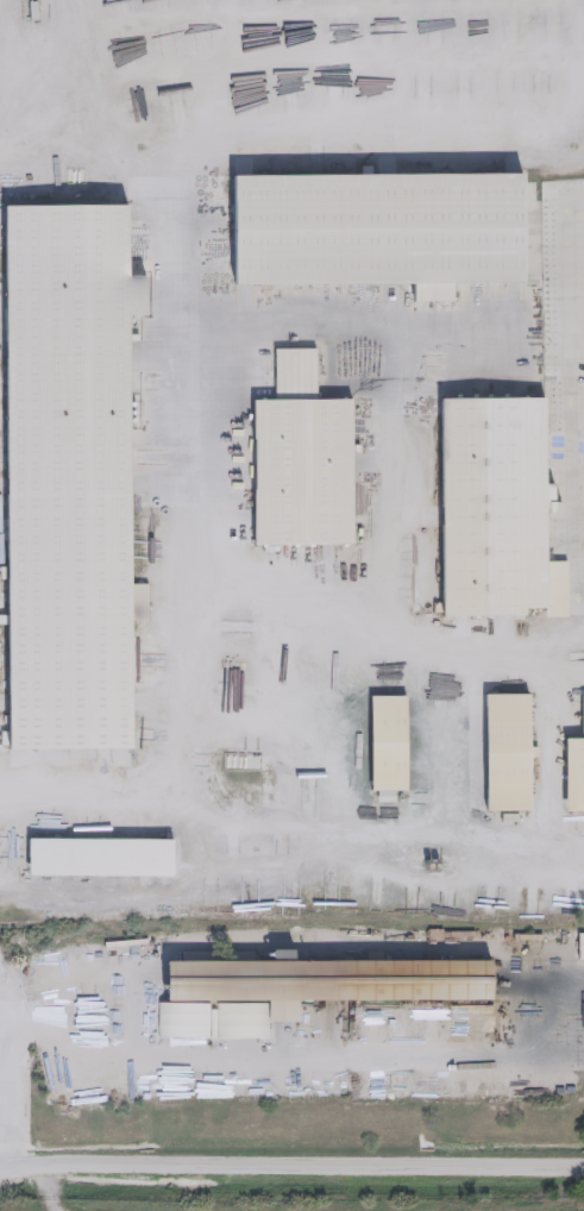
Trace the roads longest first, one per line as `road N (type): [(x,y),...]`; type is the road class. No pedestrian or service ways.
road 1 (residential): [(583,1166),(0,1167)]

